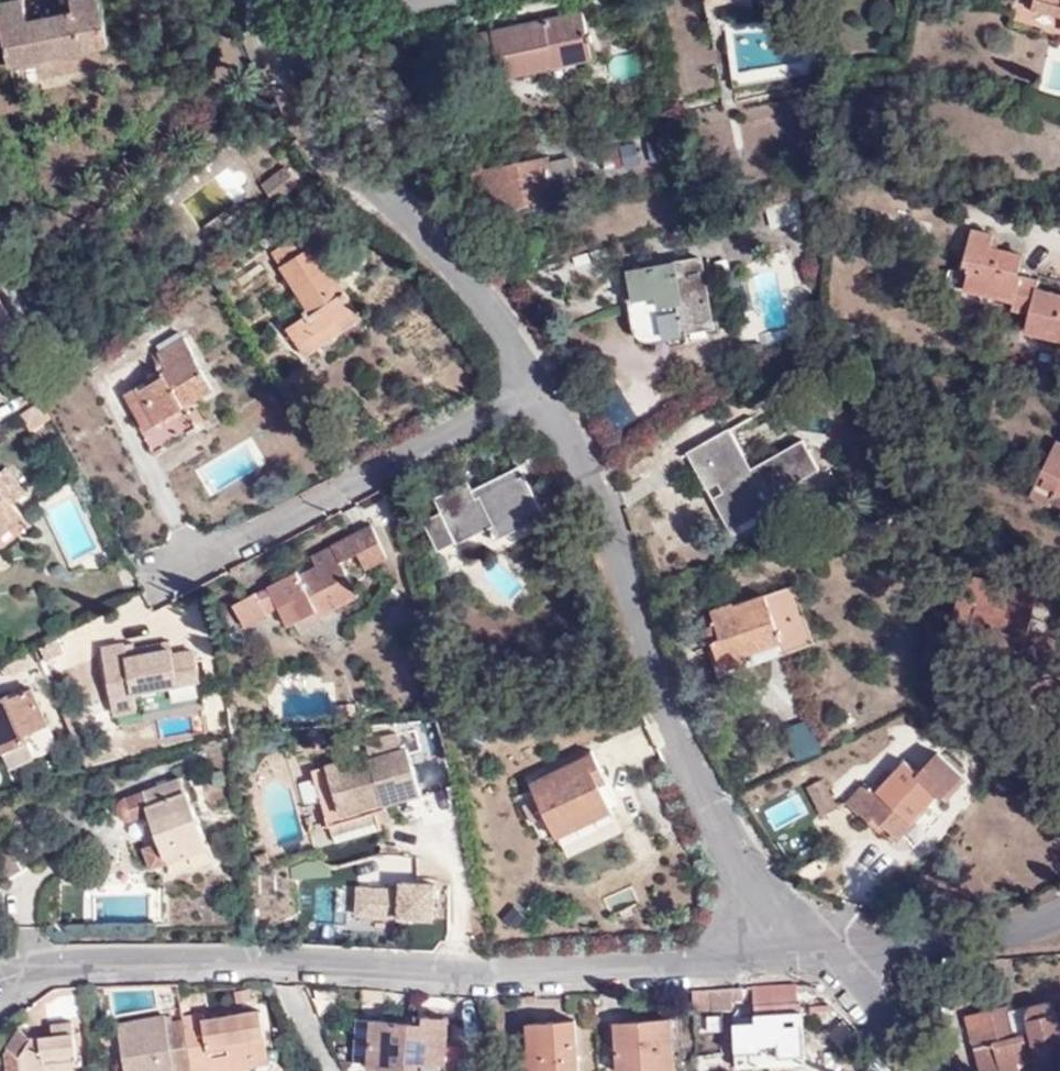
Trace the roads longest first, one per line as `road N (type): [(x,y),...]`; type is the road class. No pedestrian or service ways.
road 1 (residential): [(0,978),(43,965),(517,975),(739,958),(779,944)]
road 2 (residential): [(779,944),(703,787),(601,511),(528,381)]
road 3 (residential): [(528,381),(487,309),(353,161),(280,31)]
road 4 (residential): [(528,381),(165,582)]
road 5 (residential): [(815,949),(1059,925)]
road 6 (residential): [(916,1070),(815,949)]
road 7 (residential): [(280,31),(413,0)]

